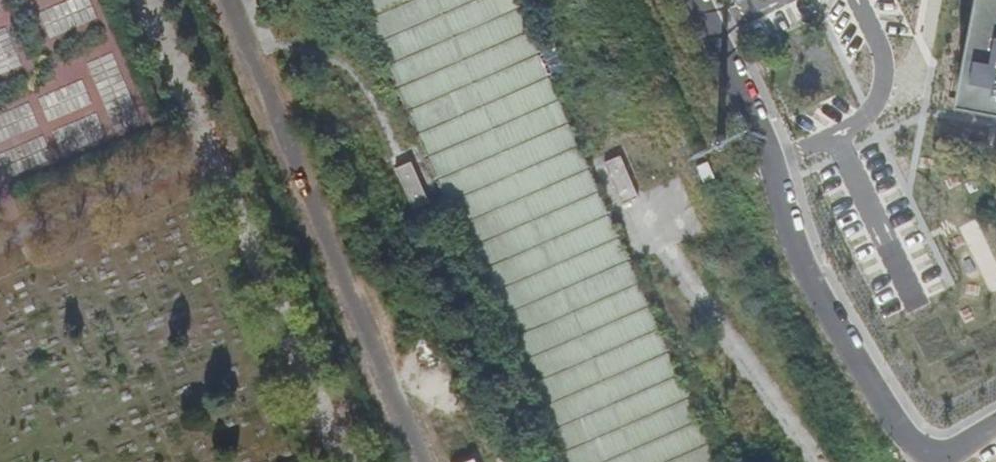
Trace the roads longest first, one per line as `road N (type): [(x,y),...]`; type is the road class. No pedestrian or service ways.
road 1 (residential): [(995,426),(962,446),(934,449),(911,436),(884,399),(811,285),(786,223),(770,145),(696,0)]
road 2 (motorway): [(397,0),(602,461)]
road 3 (motorway): [(679,461),(482,0)]
road 4 (track): [(823,461),(648,219)]

